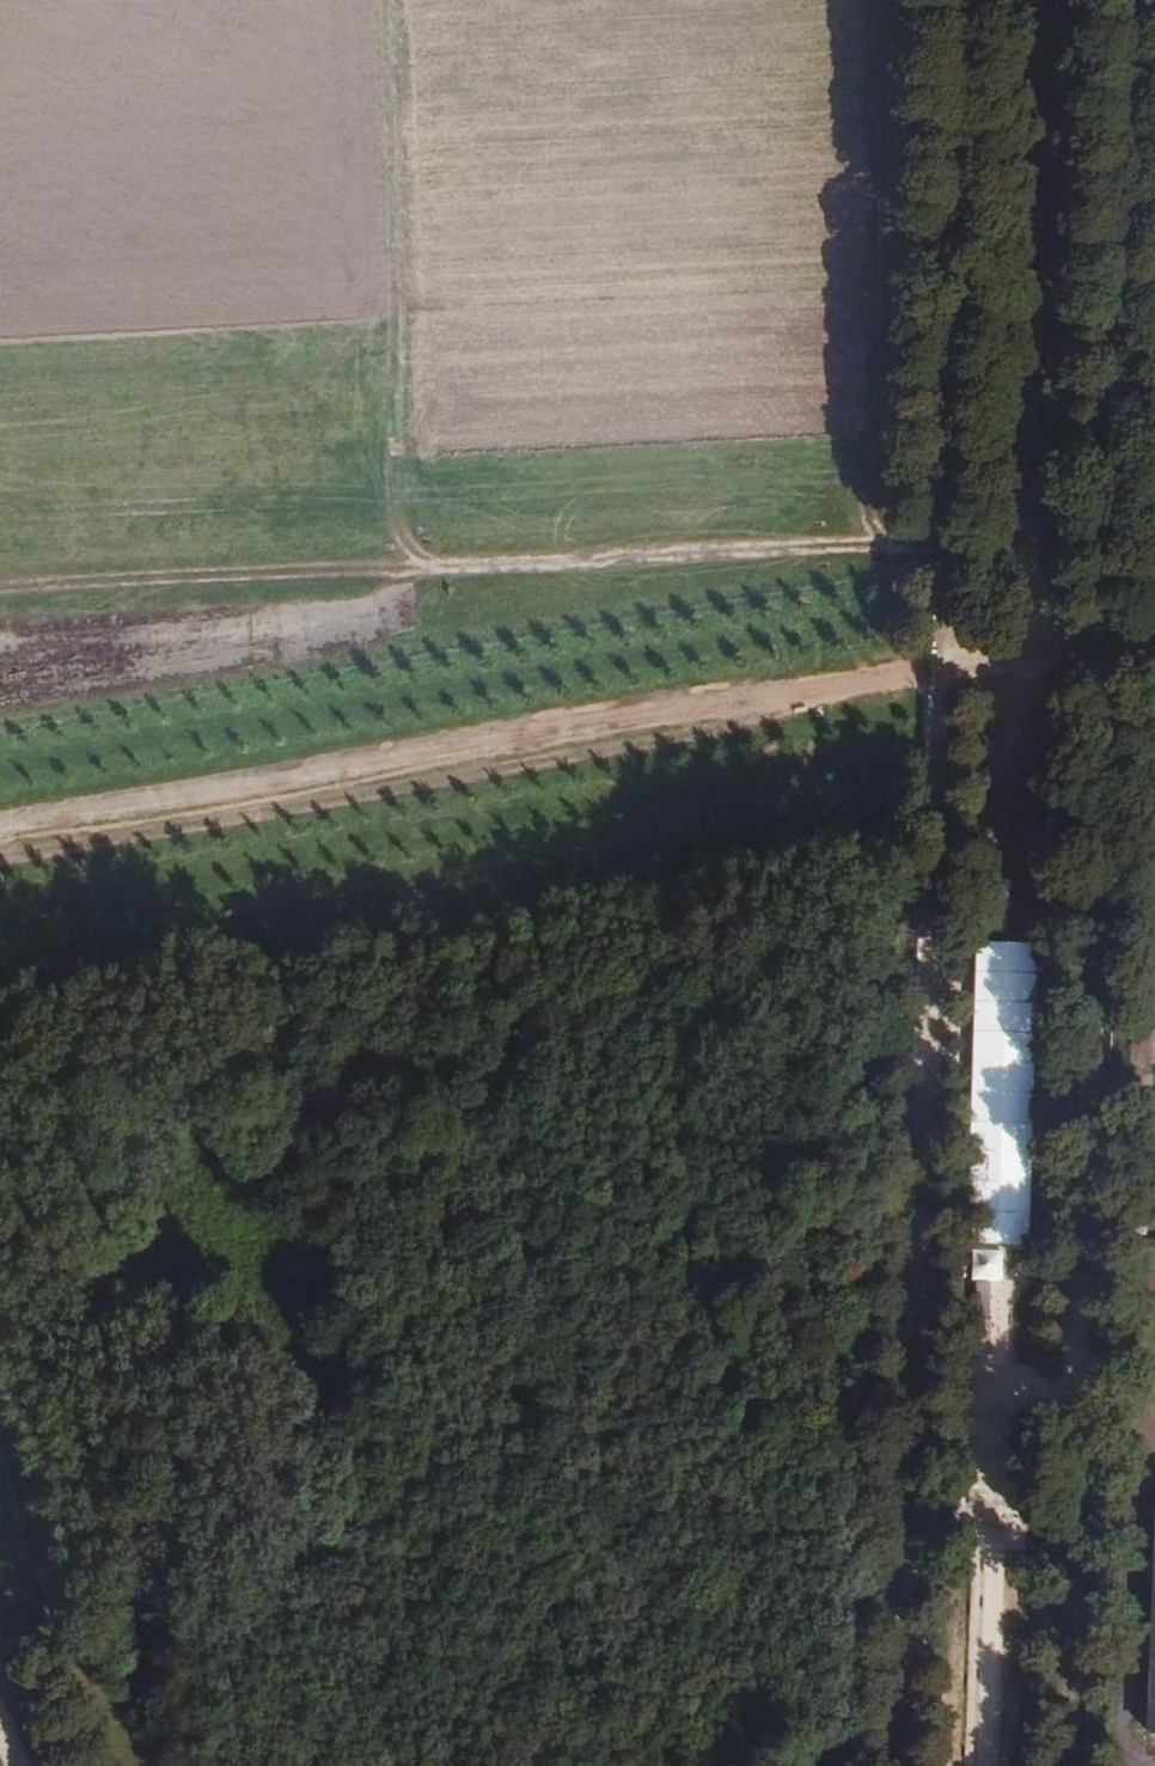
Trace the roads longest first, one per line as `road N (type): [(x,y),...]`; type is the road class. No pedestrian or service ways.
road 1 (track): [(1067,0),(1050,594),(1064,709),(1046,1765)]
road 2 (track): [(0,846),(1154,663)]

